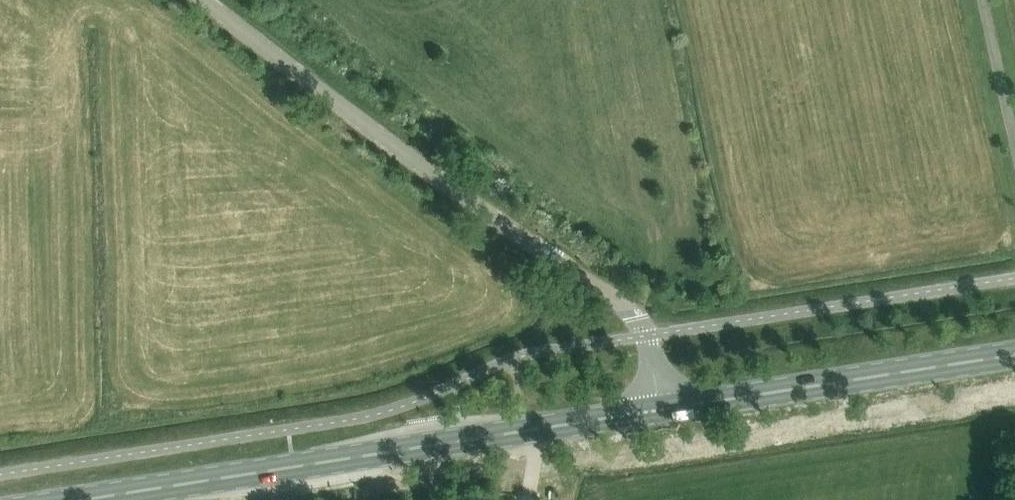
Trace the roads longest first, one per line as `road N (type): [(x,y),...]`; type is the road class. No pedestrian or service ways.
road 1 (unclassified): [(662,409),(646,335),(627,305),(357,117),(207,0)]
road 2 (primary): [(79,499),(662,409)]
road 3 (primary): [(662,409),(1014,354)]

